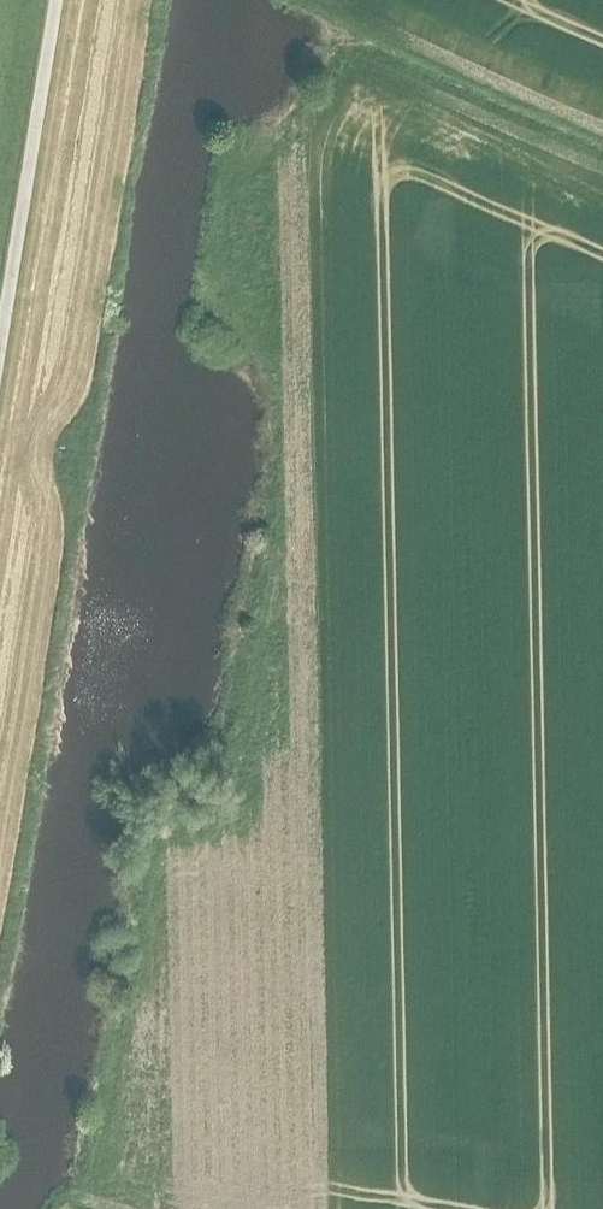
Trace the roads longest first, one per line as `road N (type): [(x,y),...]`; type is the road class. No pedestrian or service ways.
road 1 (track): [(54,0),(0,327)]

